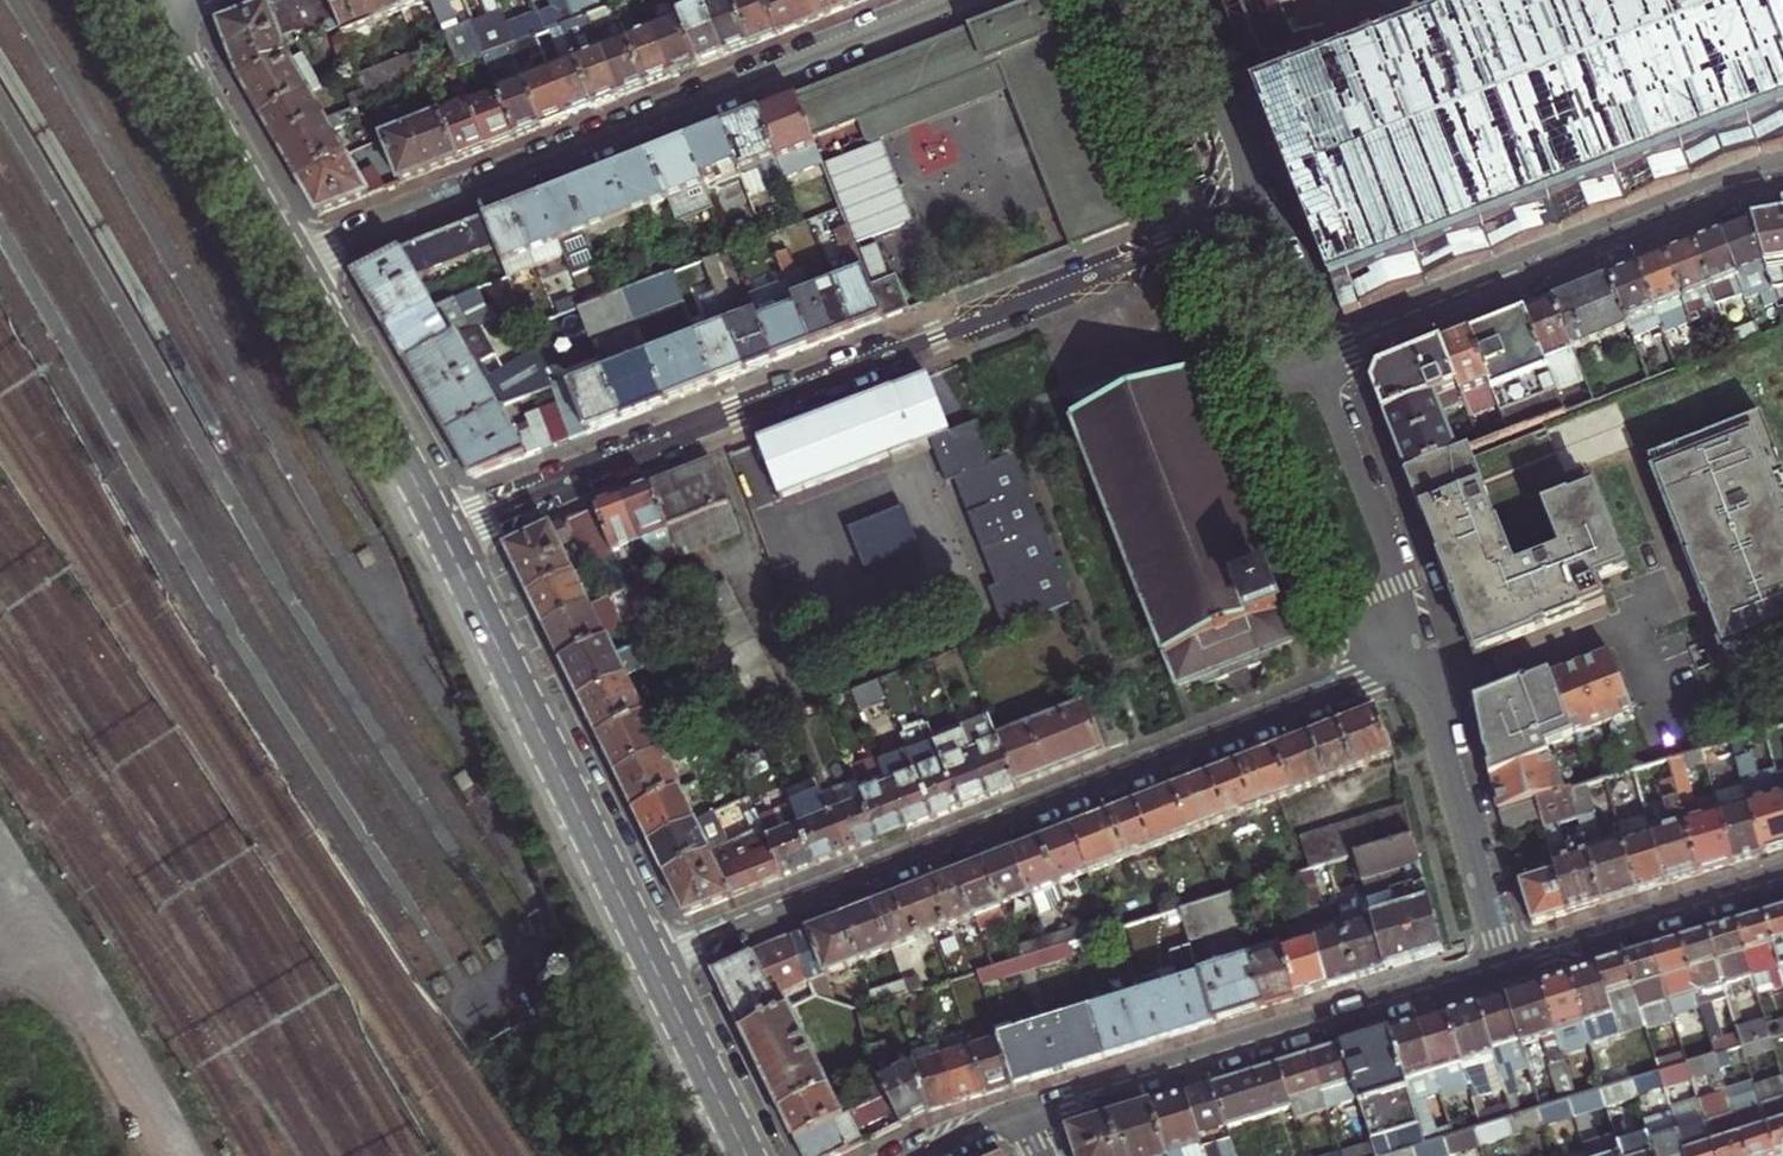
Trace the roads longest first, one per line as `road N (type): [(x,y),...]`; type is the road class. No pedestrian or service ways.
road 1 (residential): [(653,963),(1420,661)]
road 2 (residential): [(441,533),(1177,244)]
road 3 (residential): [(973,0),(293,268)]
road 4 (residential): [(1503,961),(1020,1110)]
road 5 (residential): [(1310,368),(1716,210),(1782,192)]
road 6 (tertiary): [(441,533),(653,963)]
road 7 (residential): [(1239,397),(1319,614),(1350,644),(1420,661)]
road 8 (residential): [(1420,661),(1310,368)]
road 9 (residential): [(1420,661),(1503,961)]
road 10 (tertiary): [(148,0),(293,268)]
road 11 (tertiary): [(293,268),(441,533)]
road 12 (residential): [(1782,878),(1503,961)]
road 13 (residential): [(1089,0),(1177,244)]
road 14 (residential): [(1249,216),(1166,0)]
road 15 (tertiary): [(653,963),(748,1155)]
road 16 (residential): [(1177,244),(1239,397)]
road 17 (residential): [(1310,368),(1249,216)]

